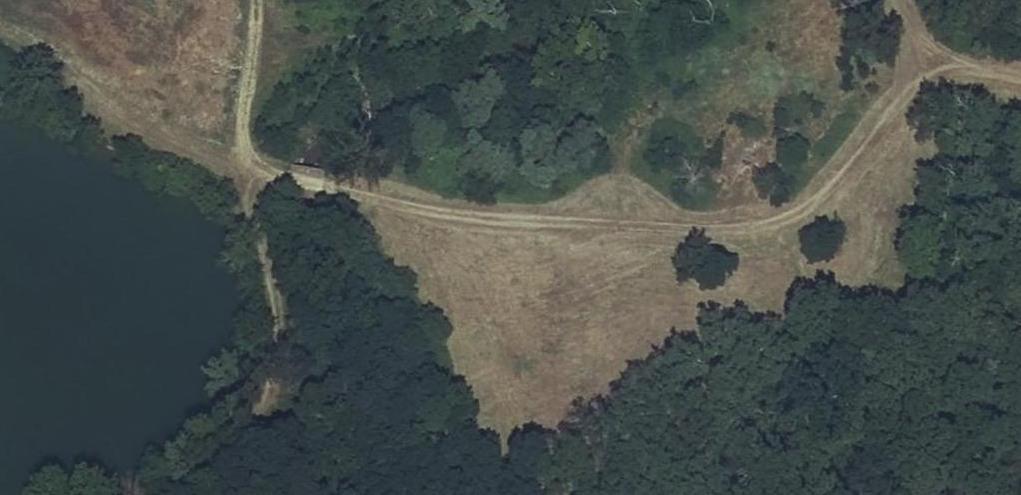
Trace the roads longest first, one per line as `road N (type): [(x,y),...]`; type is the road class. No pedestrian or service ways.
road 1 (track): [(940,65),(823,177),(774,214),(746,225),(657,230),(478,221),(242,170)]
road 2 (track): [(185,494),(260,419),(276,361),(242,170)]
road 3 (track): [(260,0),(242,170)]
road 4 (track): [(900,0),(918,41),(940,65),(1020,84)]

